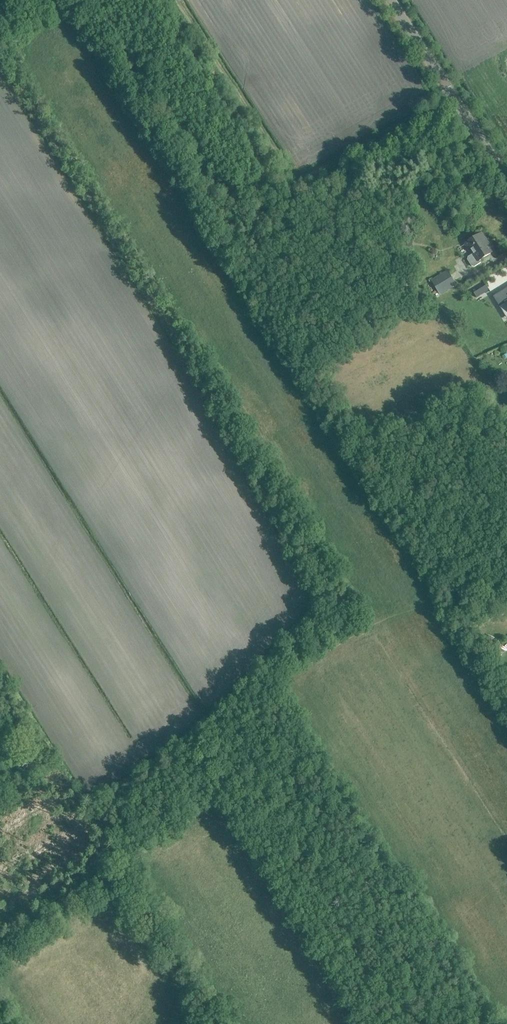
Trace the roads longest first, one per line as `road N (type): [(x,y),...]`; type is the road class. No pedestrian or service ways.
road 1 (tertiary): [(506,180),(391,0)]

